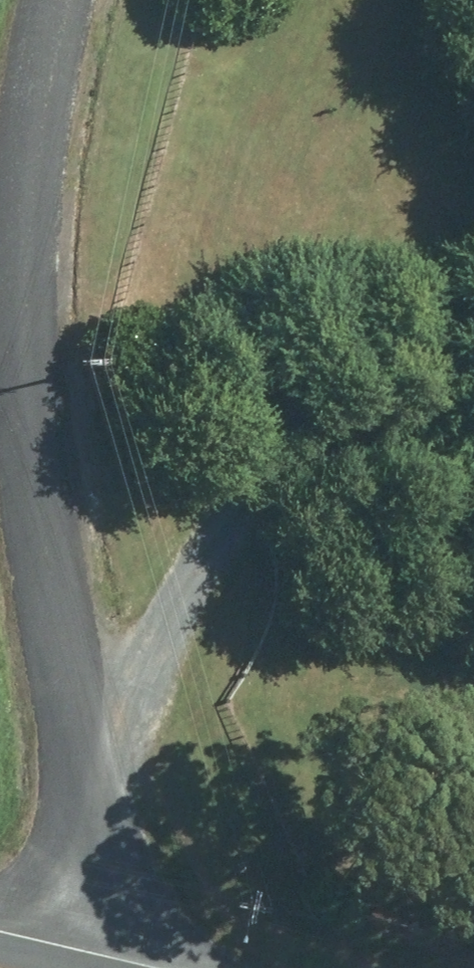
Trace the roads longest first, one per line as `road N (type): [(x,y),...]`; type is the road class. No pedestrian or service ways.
road 1 (unclassified): [(55,0),(36,83),(17,320),(78,790)]
road 2 (unclassified): [(78,790),(192,527),(289,435),(473,450)]
road 3 (unclassified): [(78,790),(86,857),(64,967)]

